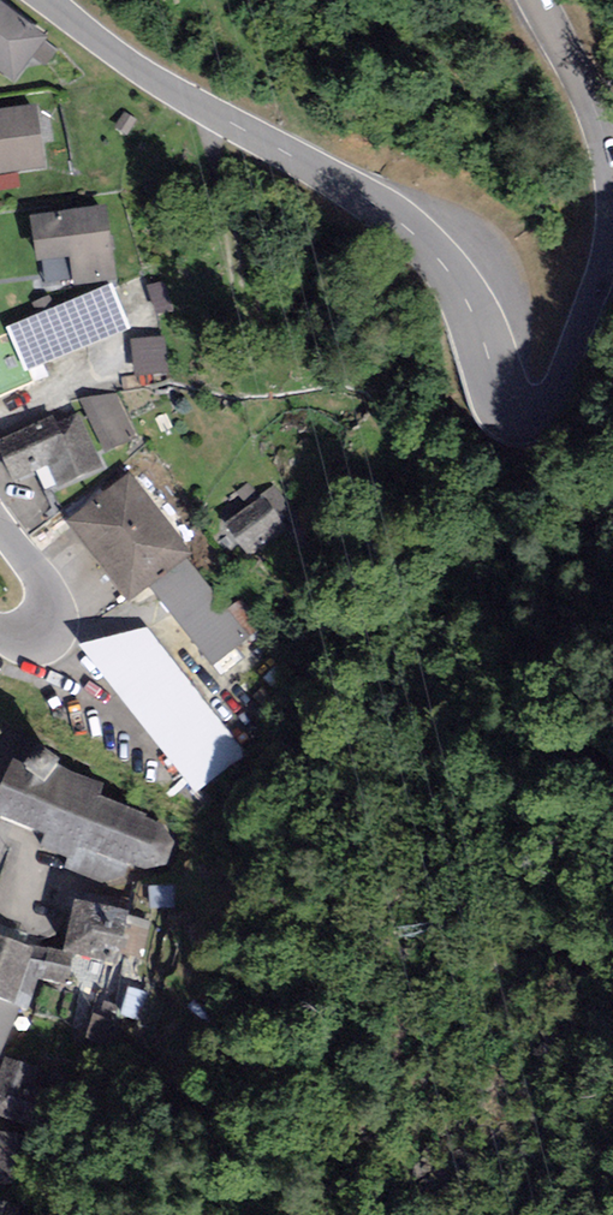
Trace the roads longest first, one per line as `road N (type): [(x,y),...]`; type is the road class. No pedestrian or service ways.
road 1 (tertiary): [(48,0),(152,78),(407,225),(467,304),(500,409),(525,423),(559,382),(612,214),(605,149),(540,0)]
road 2 (tertiary): [(0,631),(29,636),(51,612),(35,573),(0,527)]
road 3 (track): [(277,150),(236,64),(218,0)]

